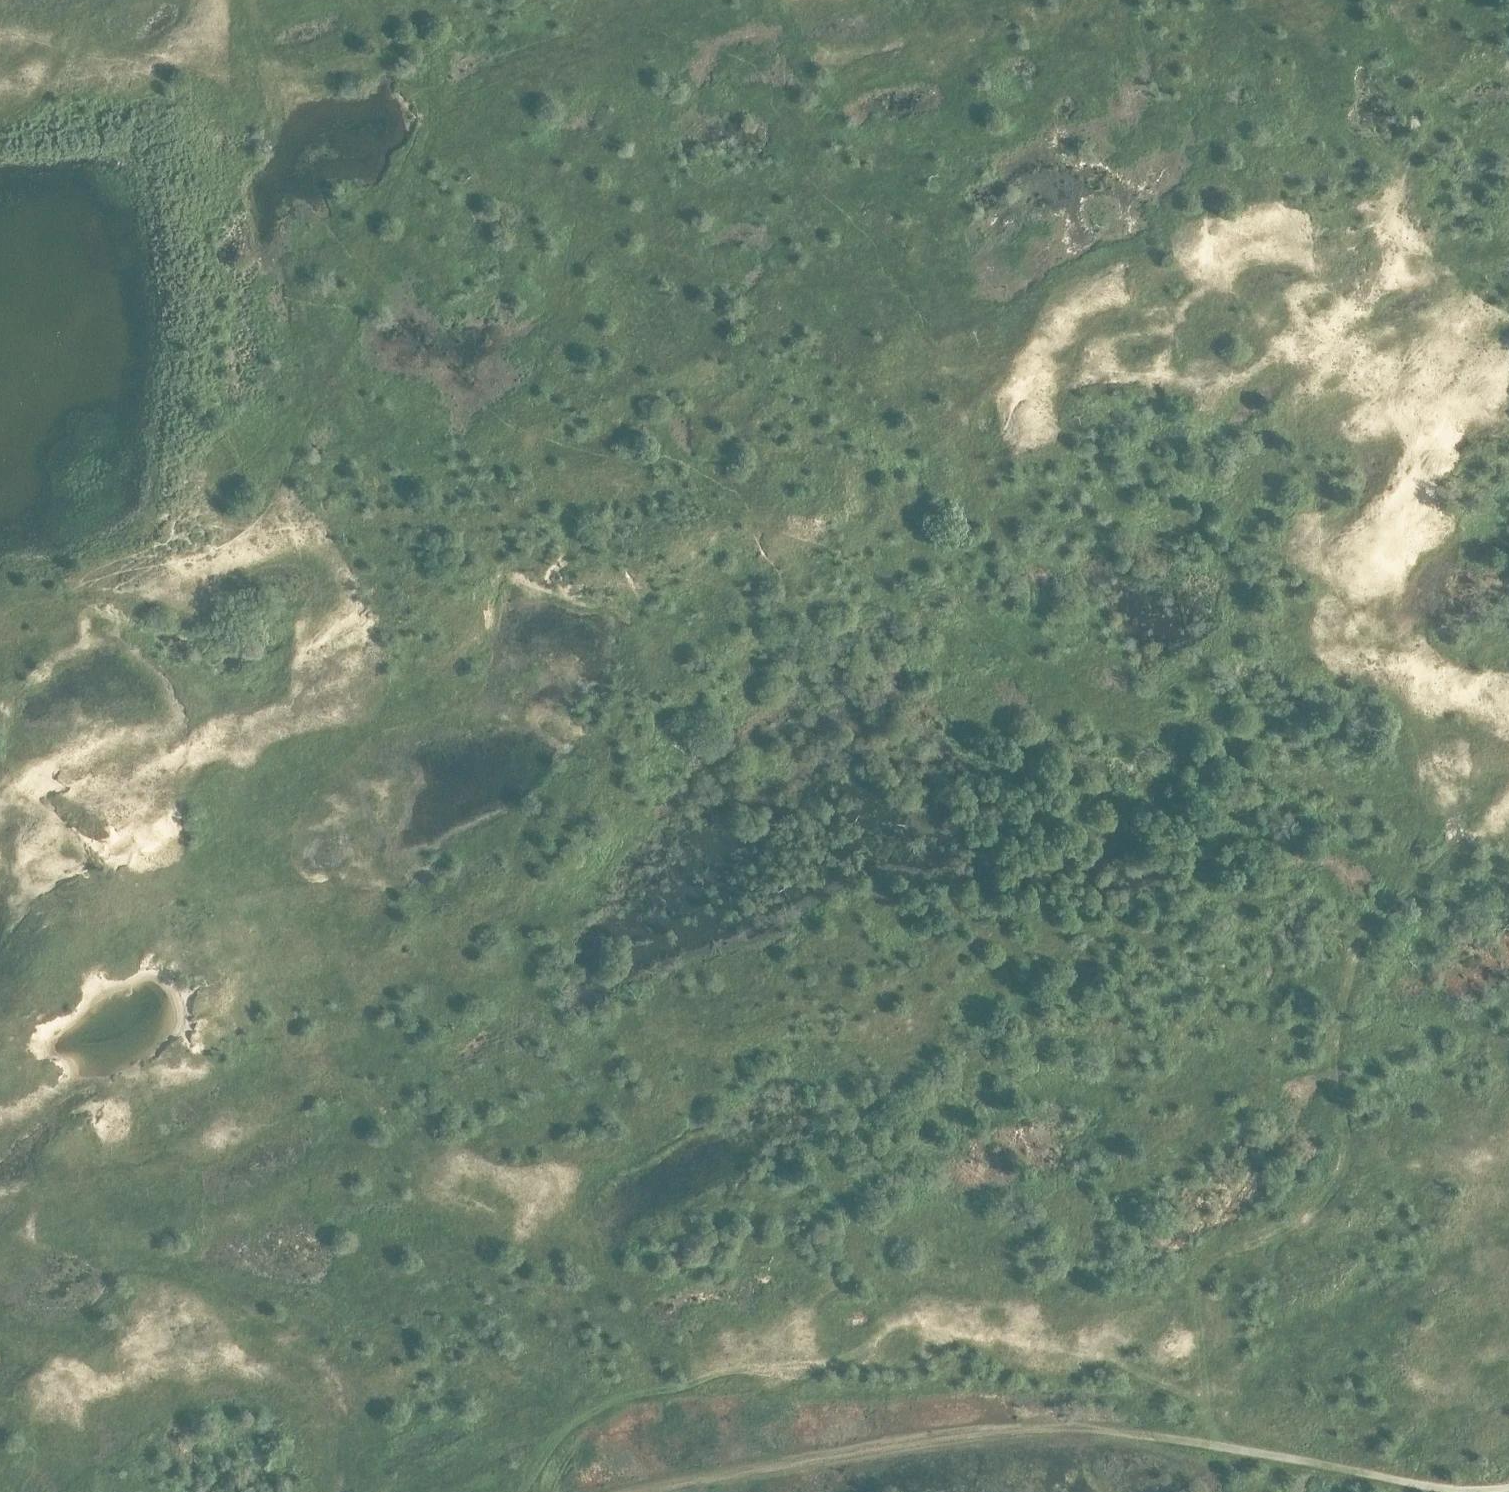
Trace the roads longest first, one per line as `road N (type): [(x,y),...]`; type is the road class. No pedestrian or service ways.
road 1 (track): [(641,1491),(929,1439),(1054,1427),(1215,1444)]
road 2 (track): [(1508,1487),(1423,1485),(1215,1444)]

